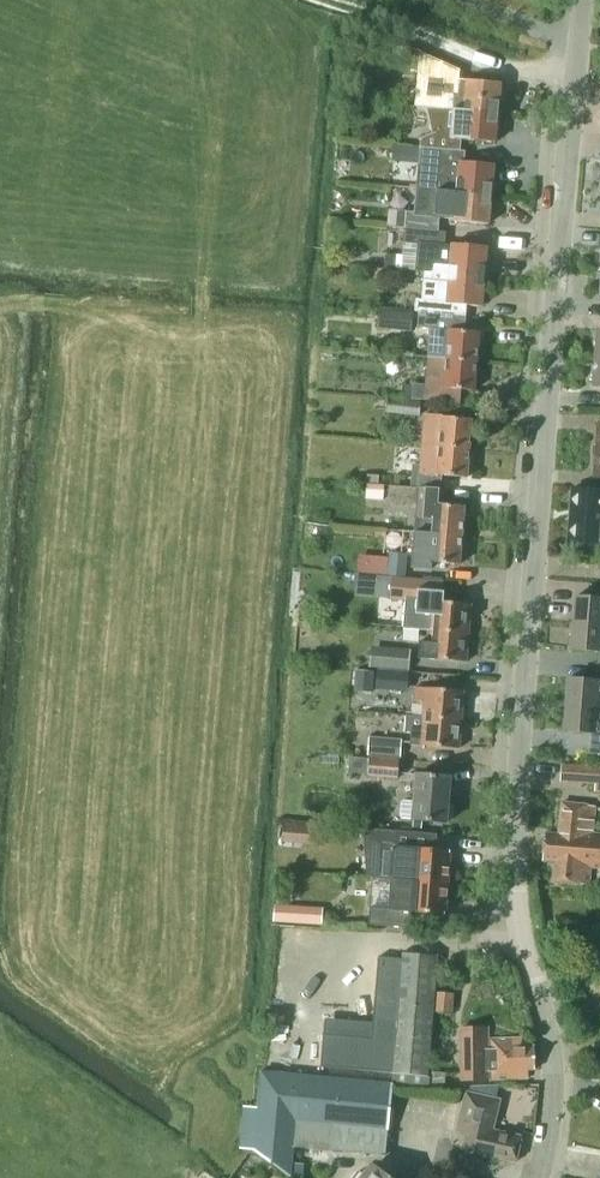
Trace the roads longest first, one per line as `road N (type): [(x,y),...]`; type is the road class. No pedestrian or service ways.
road 1 (unclassified): [(542,1177),(551,1043),(516,852),(536,513),(582,0)]

